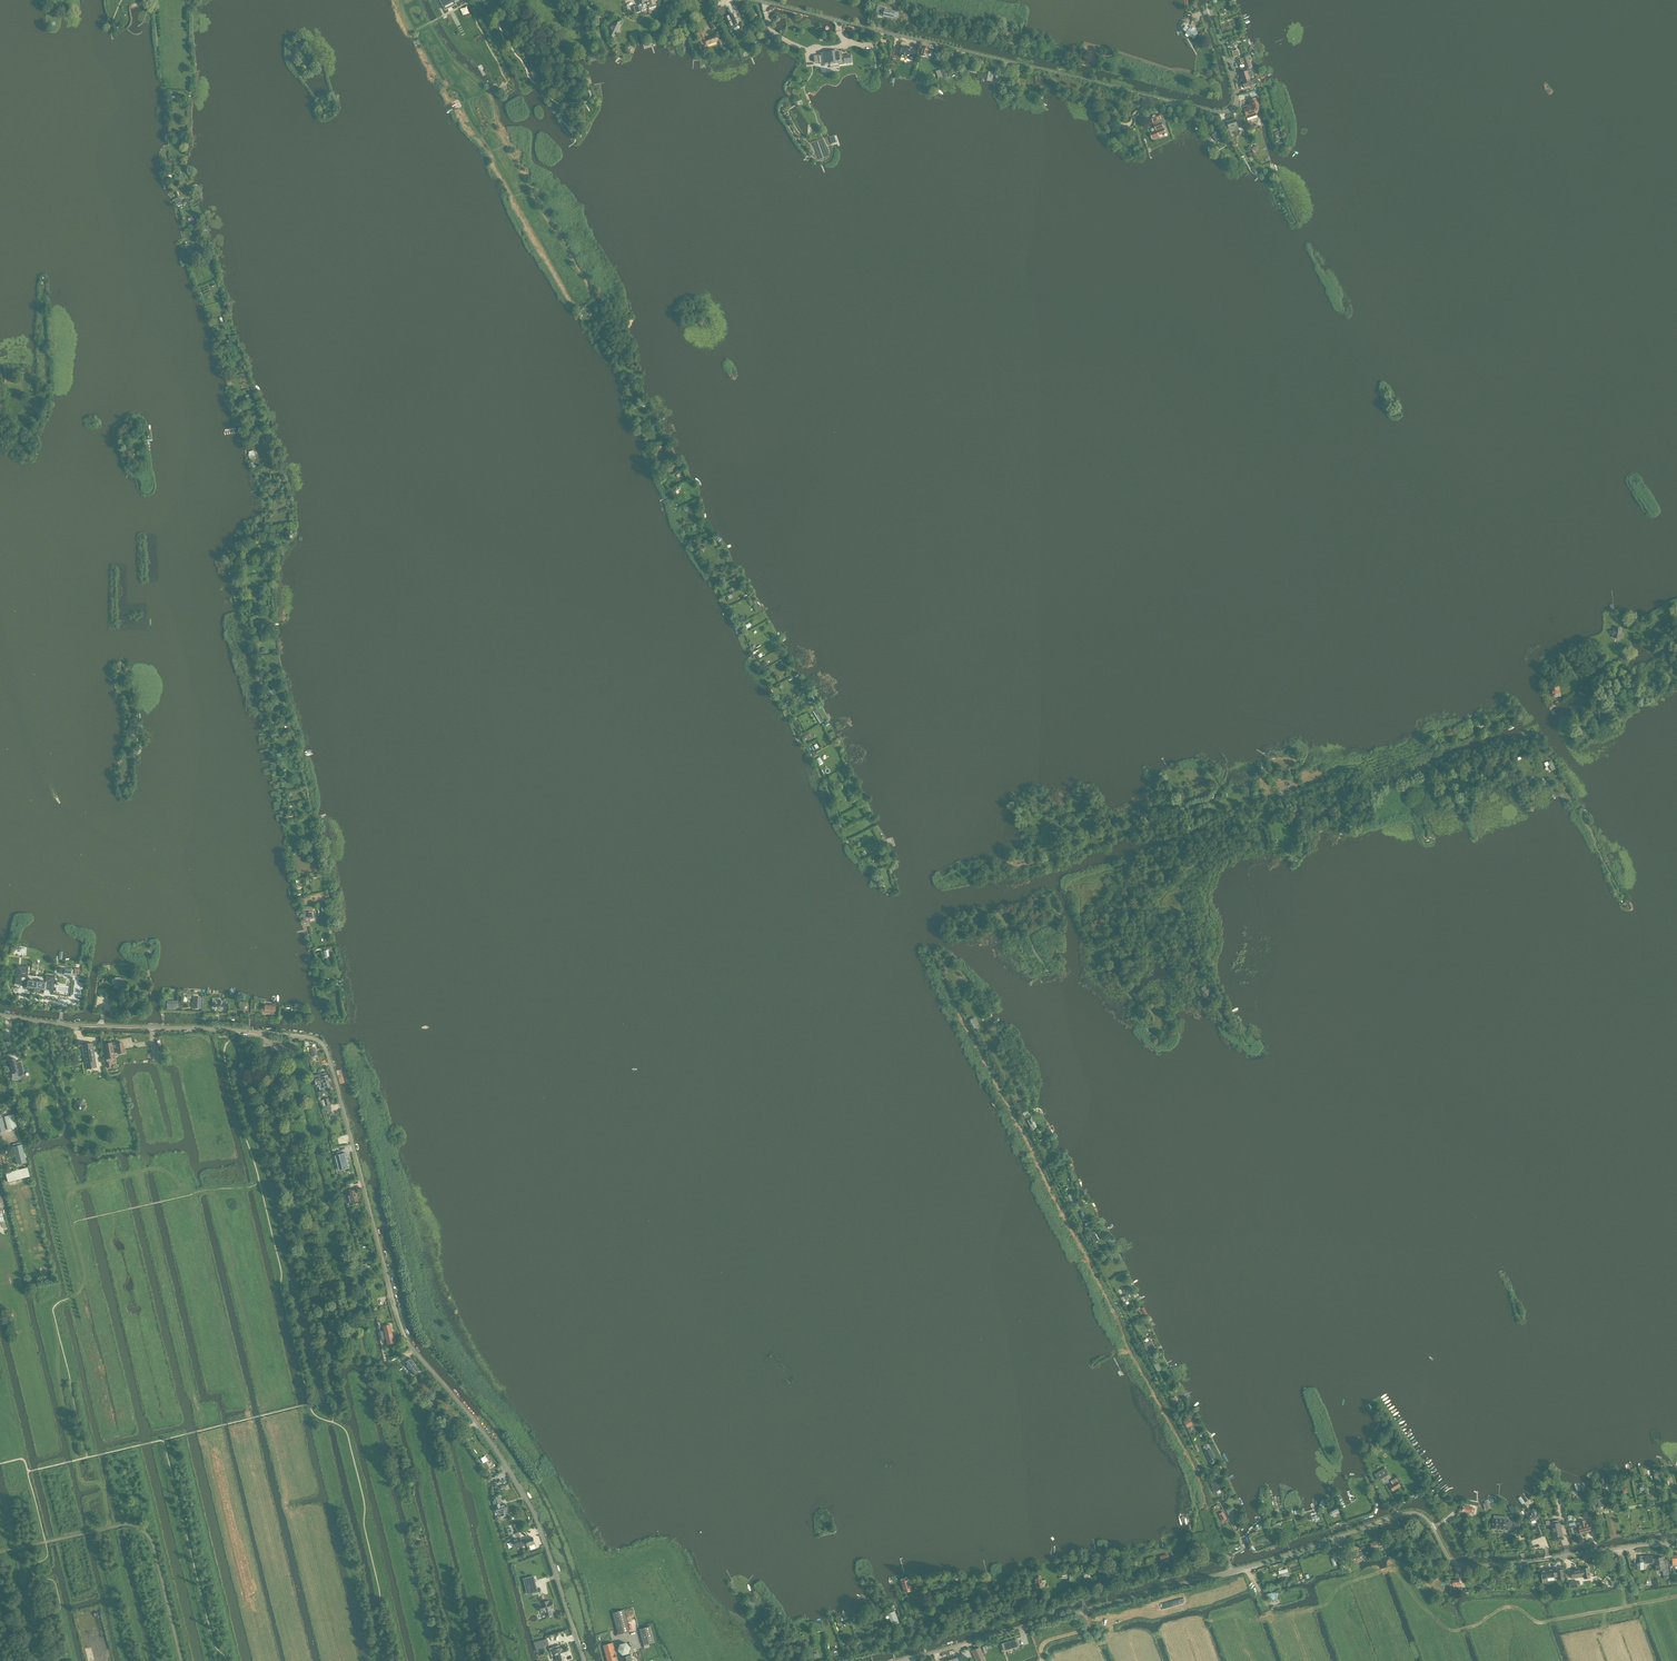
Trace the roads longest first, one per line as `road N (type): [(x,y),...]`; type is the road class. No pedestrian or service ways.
road 1 (unclassified): [(899,1660),(1223,1574),(1405,1515),(1426,1520),(1448,1560),(1463,1568),(1676,1543)]
road 2 (unclassified): [(584,1660),(532,1509),(405,1338),(317,1041)]
road 3 (residential): [(1208,0),(1237,91),(1224,113),(752,0)]
road 4 (residential): [(0,1015),(317,1041)]

